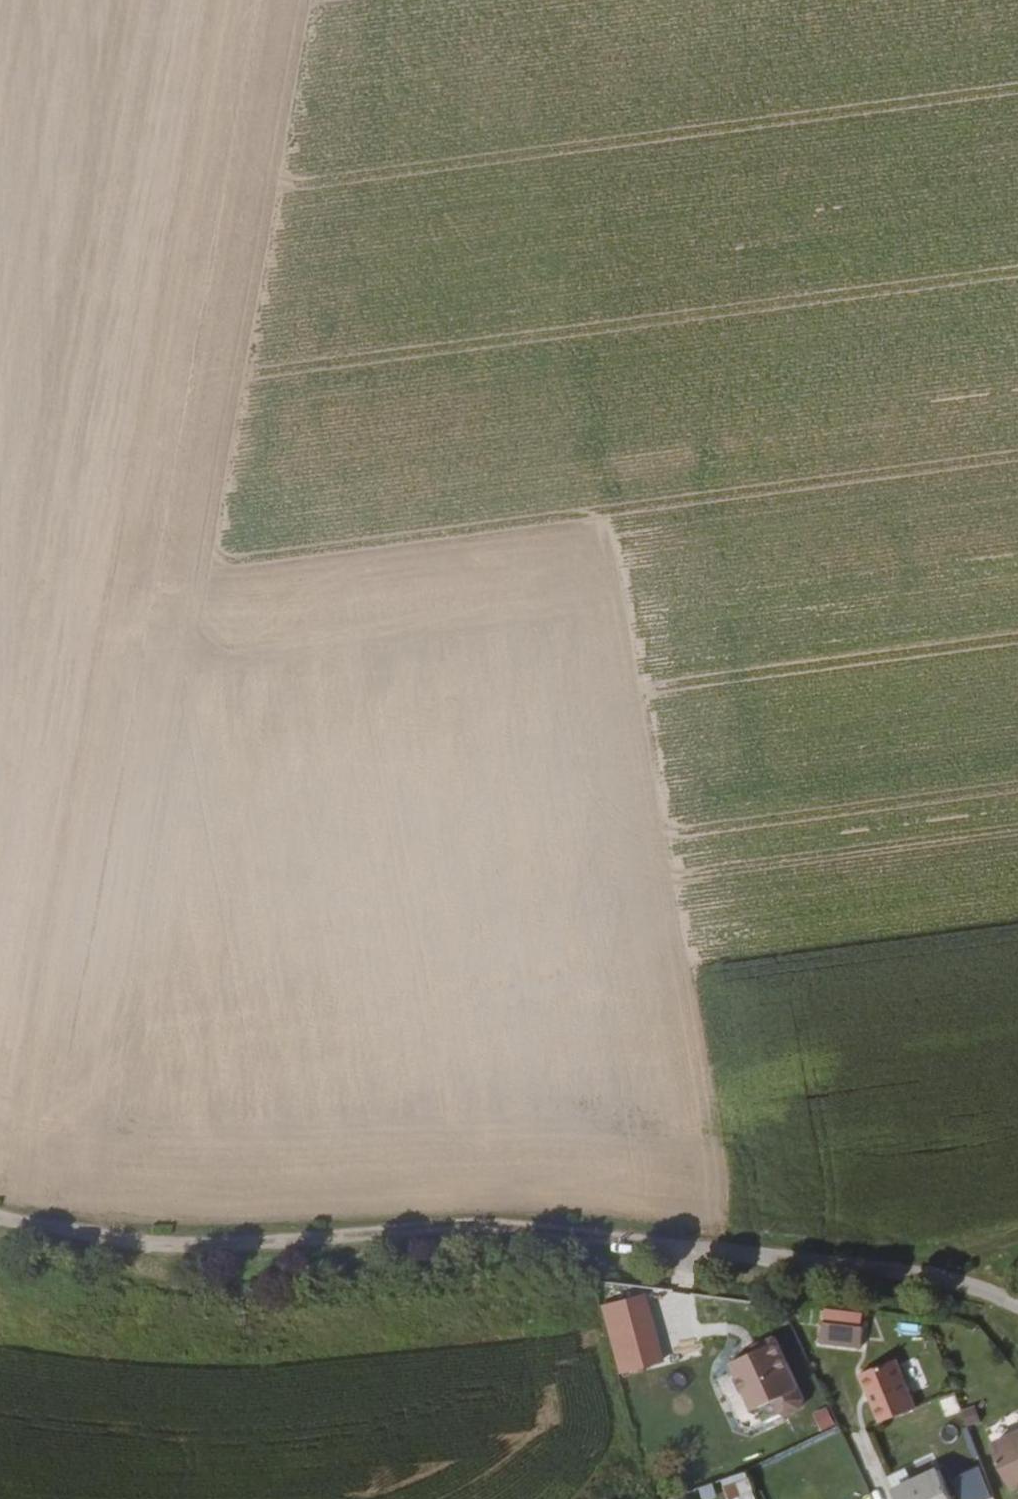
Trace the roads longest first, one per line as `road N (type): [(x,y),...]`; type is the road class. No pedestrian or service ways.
road 1 (track): [(0,1216),(60,1234),(159,1246),(537,1231),(957,1276)]
road 2 (track): [(865,1266),(963,1260),(1017,1242)]

